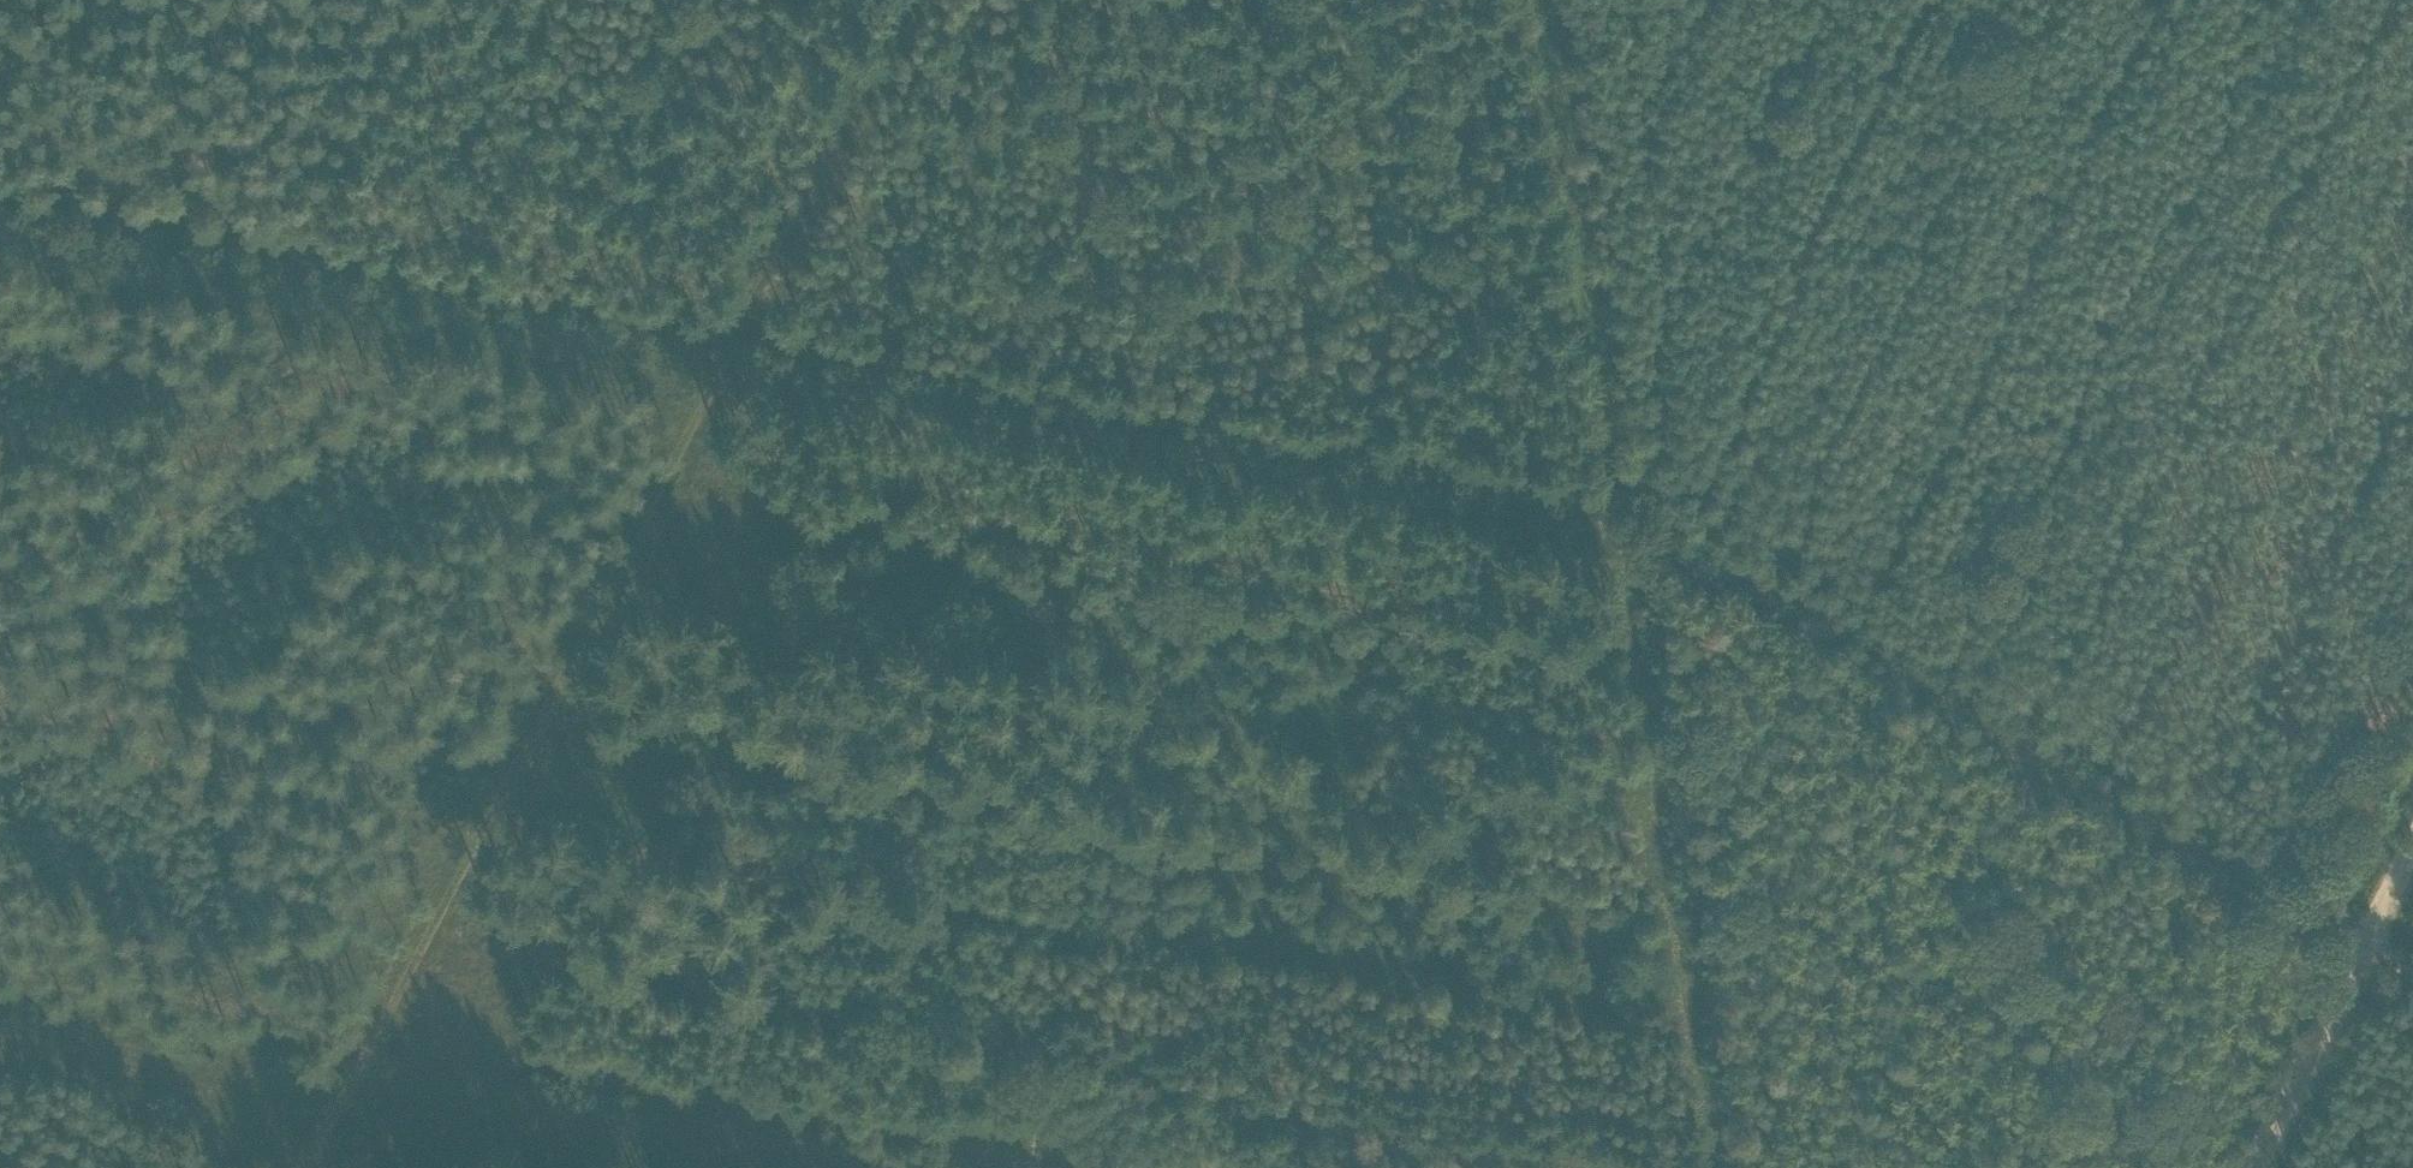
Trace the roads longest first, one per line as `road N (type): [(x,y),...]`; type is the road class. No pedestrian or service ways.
road 1 (track): [(1628,529),(0,220)]
road 2 (track): [(712,359),(310,1167)]
road 3 (track): [(2257,1167),(2365,949)]

